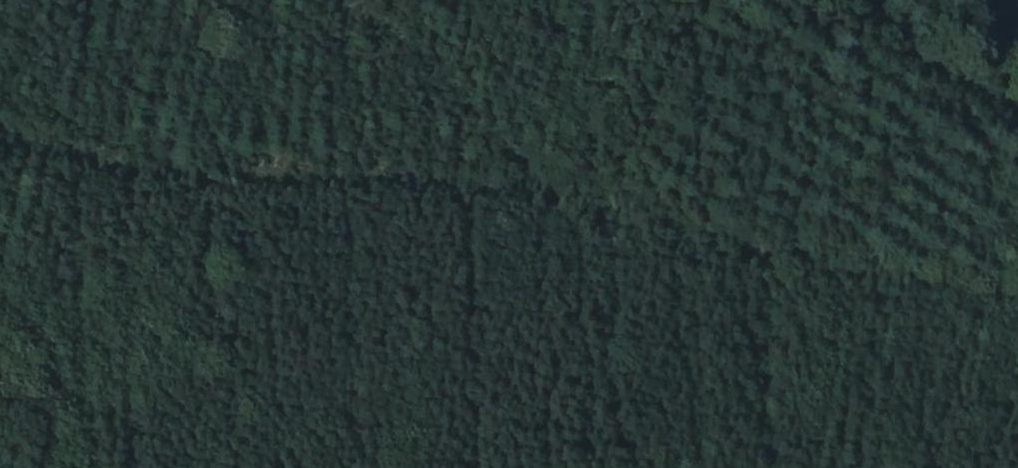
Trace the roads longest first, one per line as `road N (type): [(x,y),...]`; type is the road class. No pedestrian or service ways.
road 1 (track): [(297,0),(524,202),(1017,334)]
road 2 (track): [(524,202),(0,83)]
road 3 (track): [(1017,122),(840,0)]

